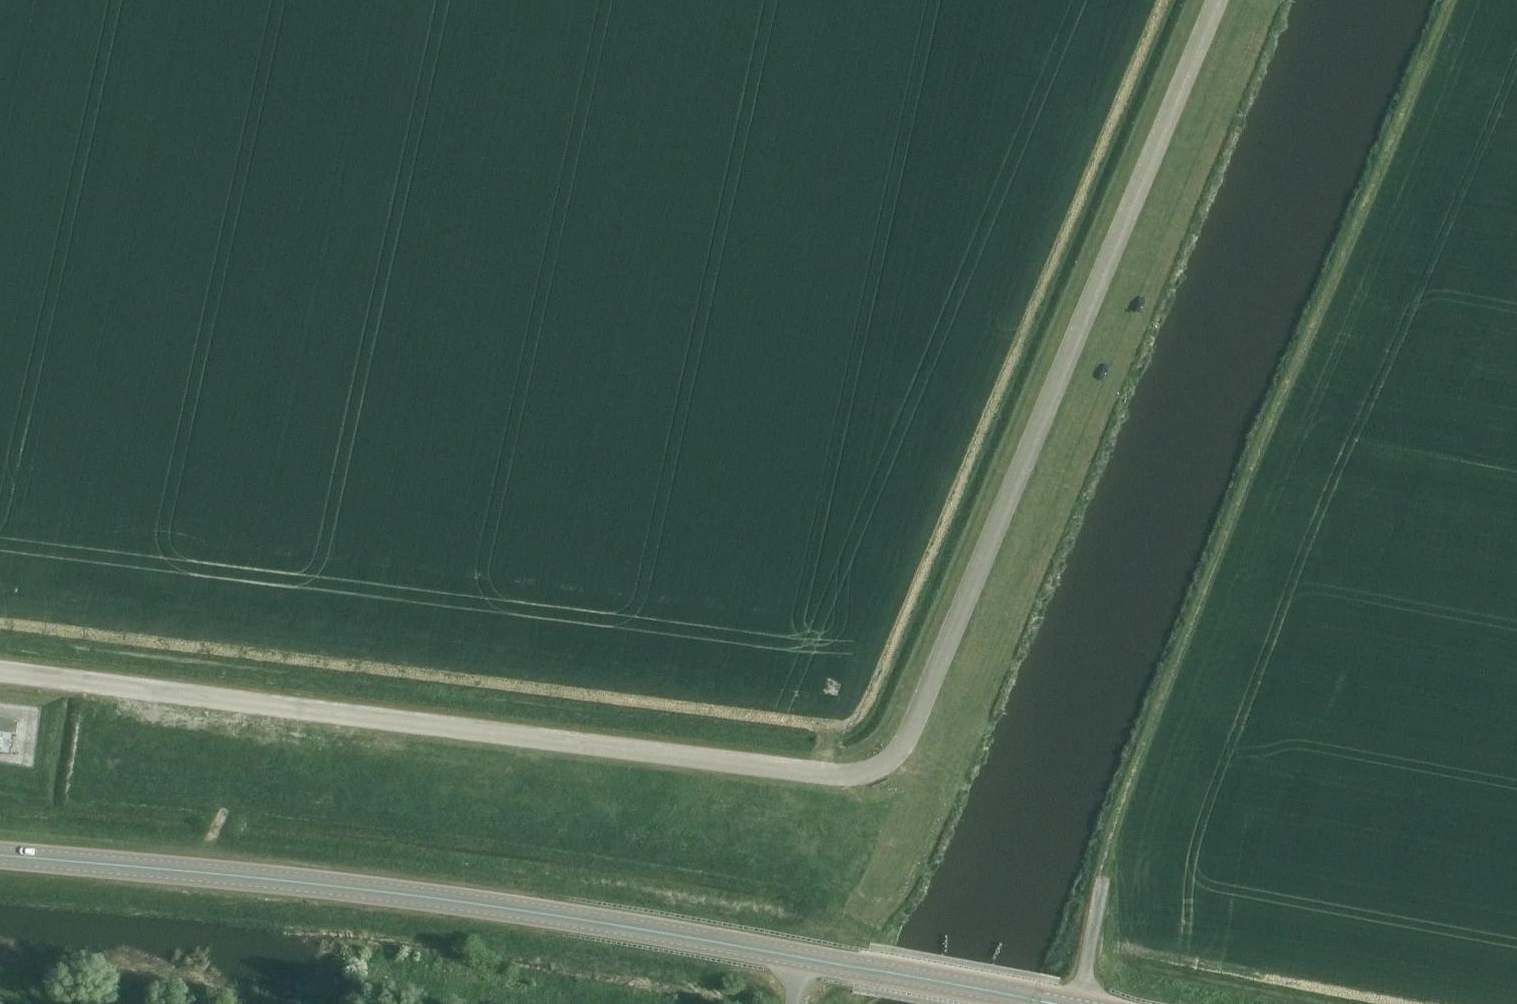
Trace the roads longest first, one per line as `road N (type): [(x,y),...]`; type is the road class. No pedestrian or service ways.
road 1 (secondary): [(1061,1003),(215,867),(0,851)]

